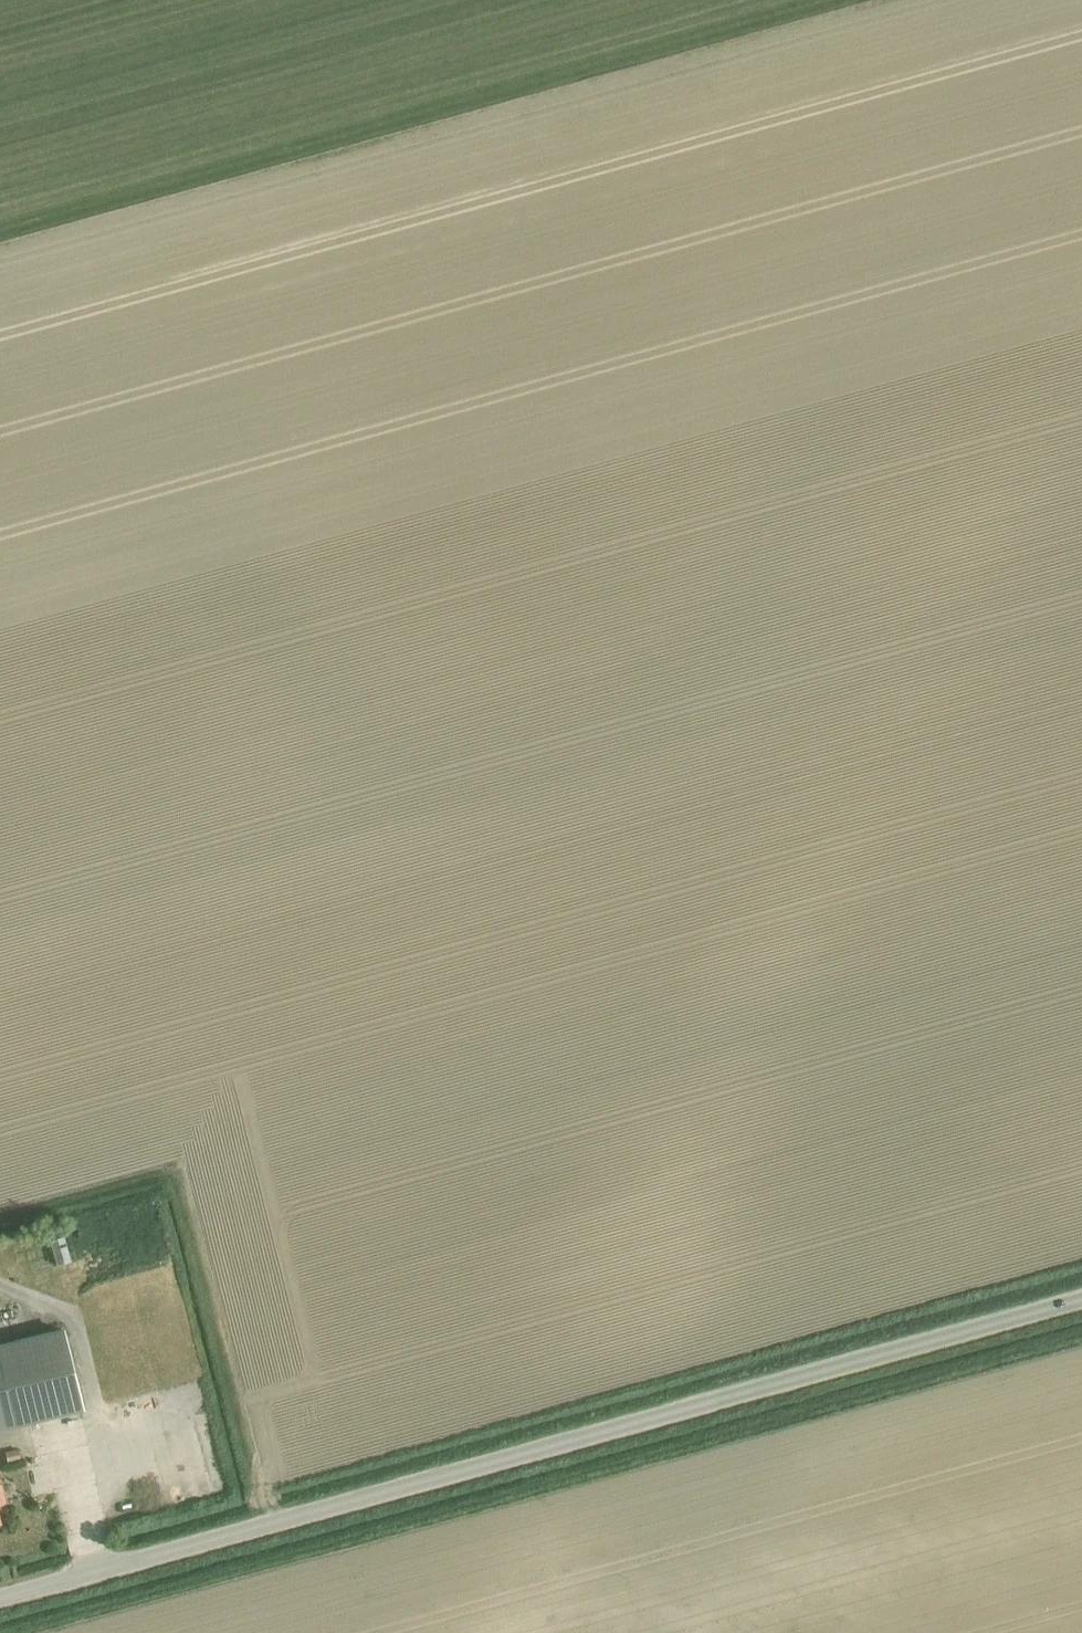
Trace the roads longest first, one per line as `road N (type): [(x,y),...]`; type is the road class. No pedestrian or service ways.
road 1 (tertiary): [(0,1596),(1081,1300)]

